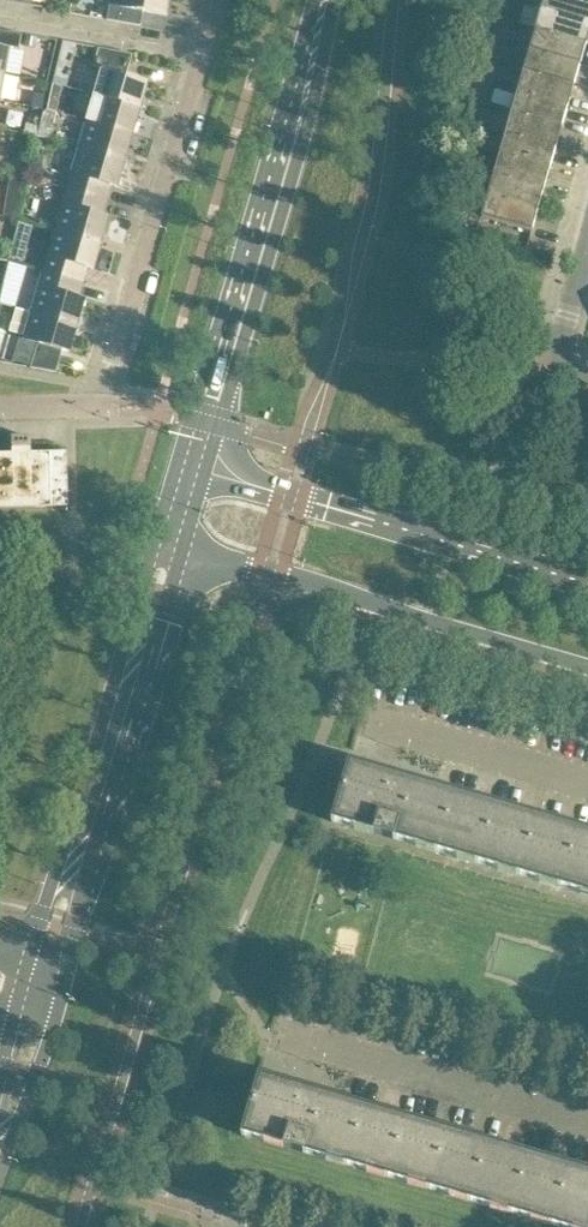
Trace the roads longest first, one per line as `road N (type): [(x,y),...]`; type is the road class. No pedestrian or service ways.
road 1 (tertiary): [(198,465),(327,0)]
road 2 (tertiary): [(39,988),(175,552)]
road 3 (tertiary): [(175,552),(587,663)]
road 4 (tertiary): [(587,580),(198,465)]
road 5 (unclassified): [(101,401),(202,56)]
road 6 (residential): [(587,1134),(271,1048)]
road 7 (residential): [(587,783),(380,724)]
road 8 (residential): [(587,388),(570,370),(562,337),(587,246)]
road 9 (tertiary): [(0,1125),(39,988)]

